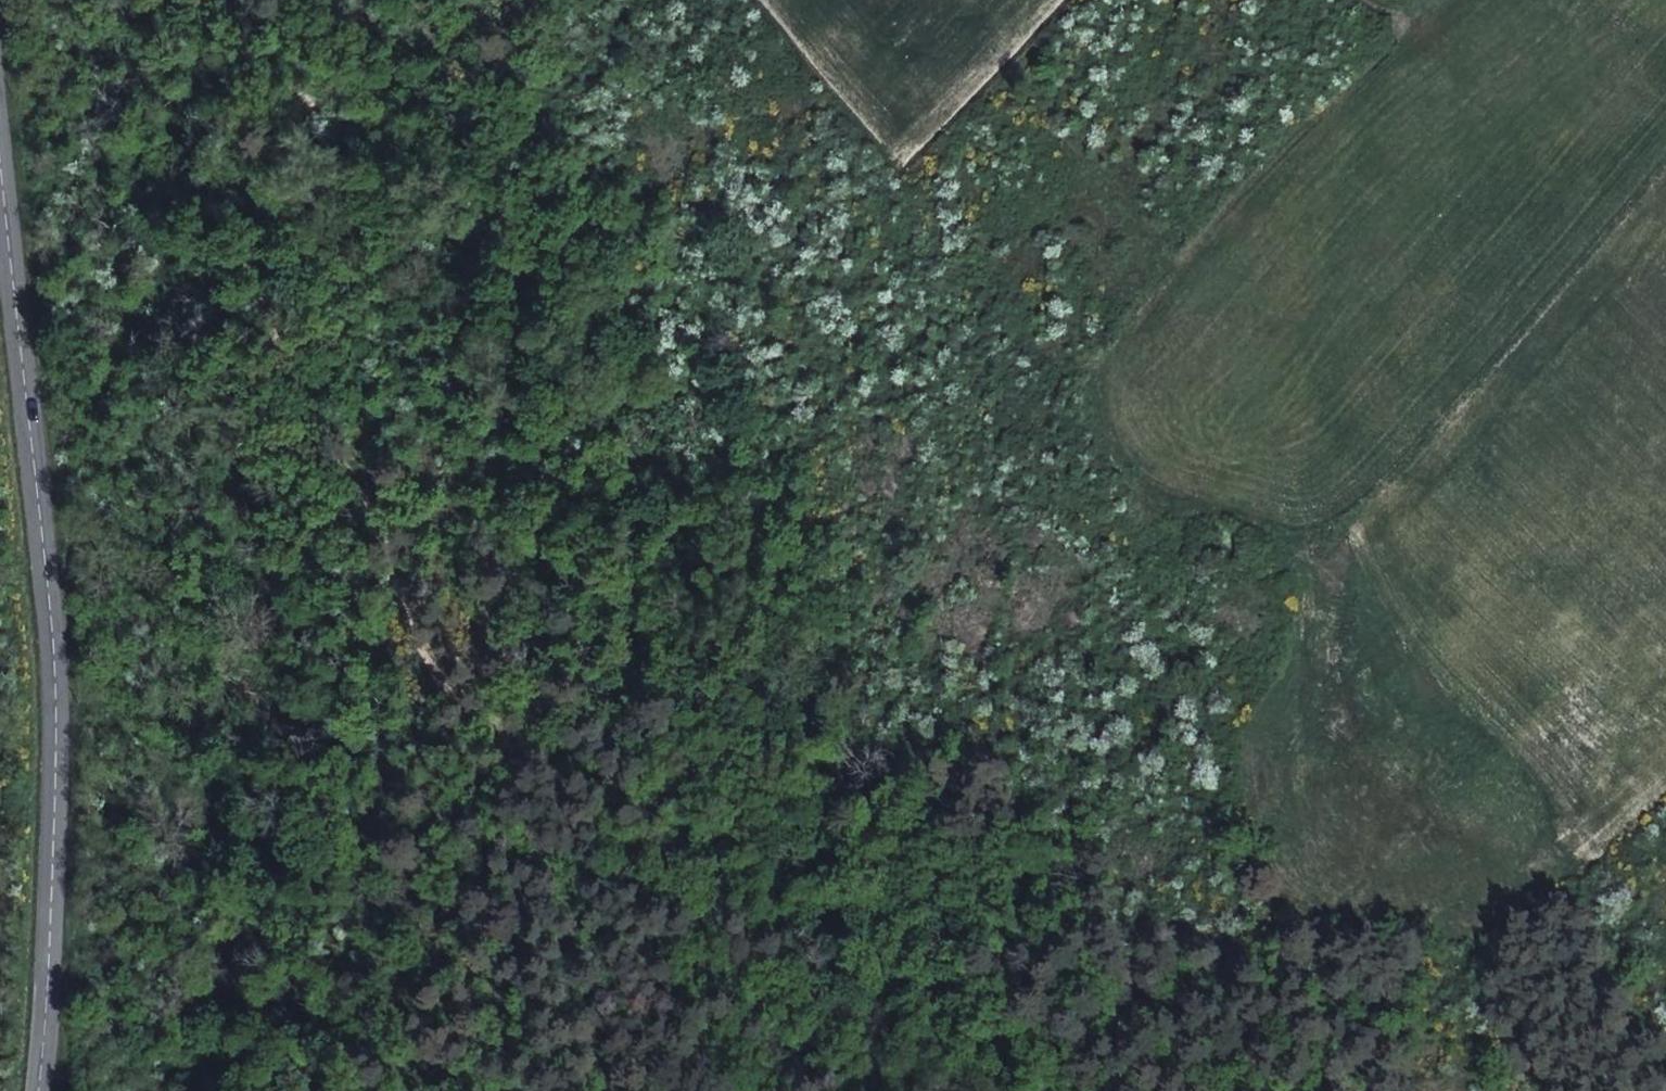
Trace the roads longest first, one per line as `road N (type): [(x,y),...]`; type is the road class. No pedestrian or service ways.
road 1 (tertiary): [(0,56),(61,720),(65,1090)]

